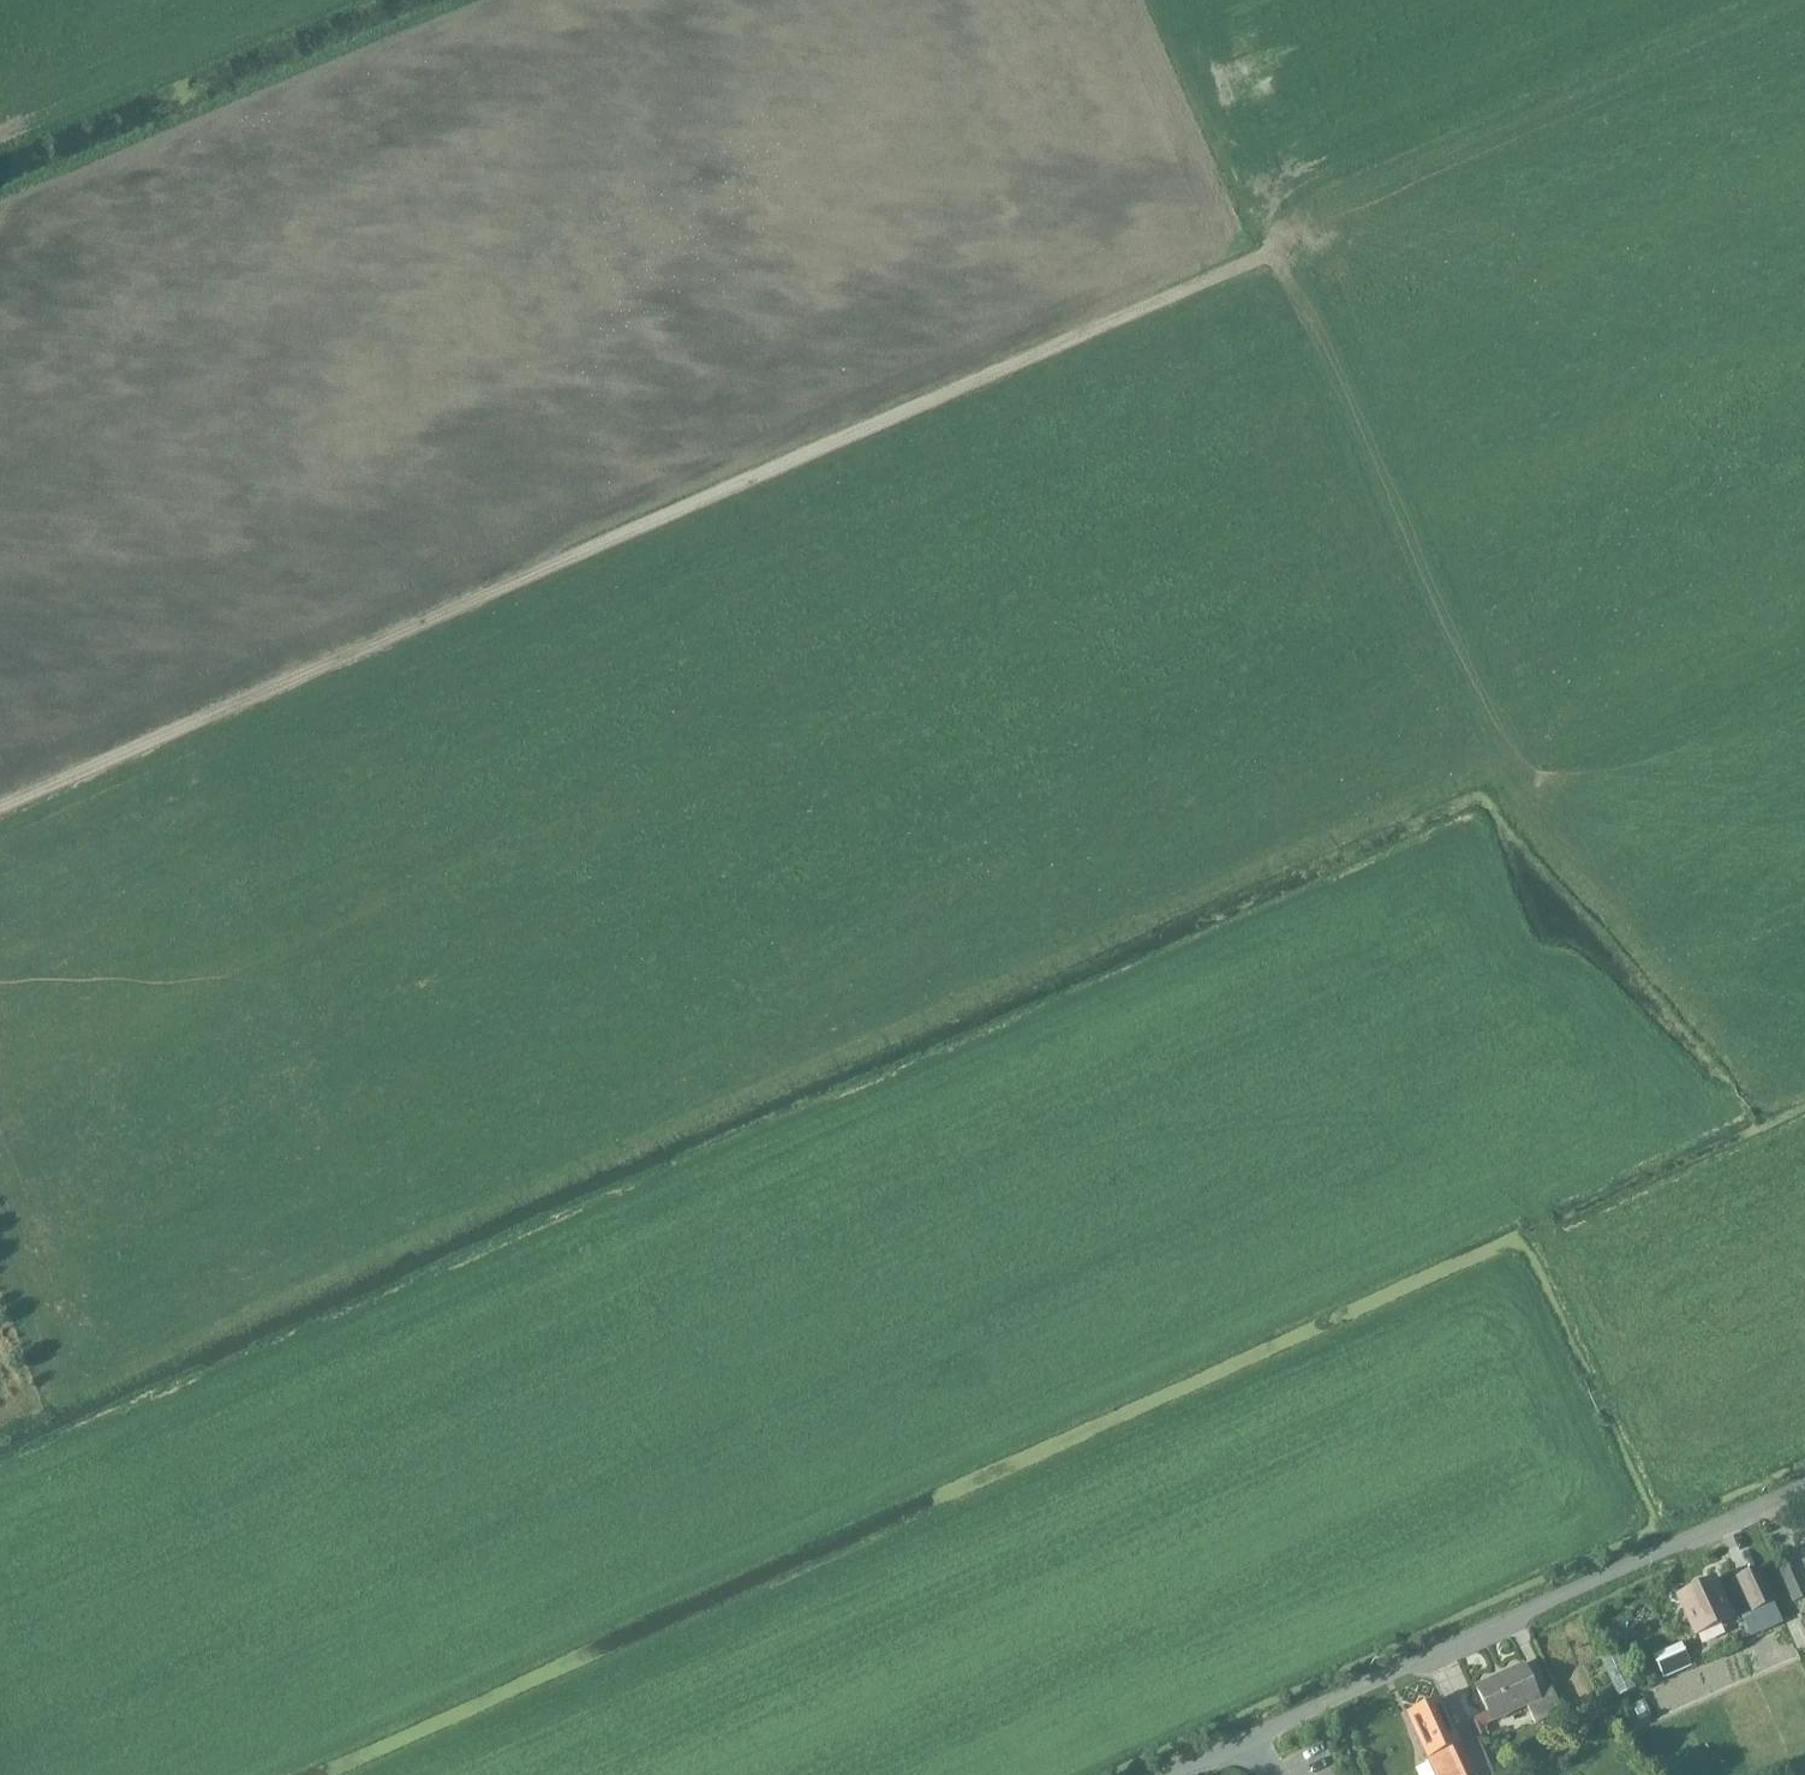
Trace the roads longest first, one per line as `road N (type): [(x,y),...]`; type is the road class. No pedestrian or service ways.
road 1 (unclassified): [(1168,1774),(1804,1490)]

